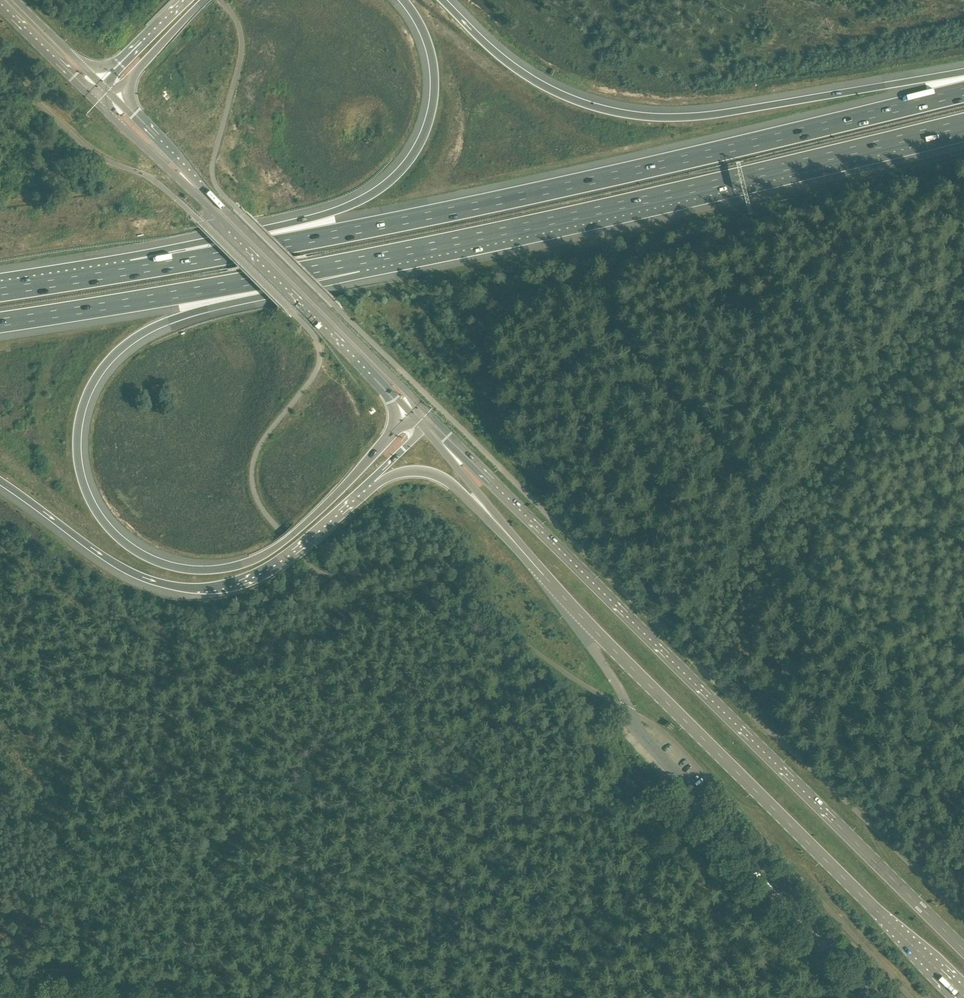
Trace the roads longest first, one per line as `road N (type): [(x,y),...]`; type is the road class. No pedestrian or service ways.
road 1 (motorway): [(963,91),(651,168),(134,269)]
road 2 (motorway): [(409,413),(298,531),(234,566),(191,570),(145,557),(99,517),(82,481),(81,410),(100,372),(131,340),(185,315),(331,281),(372,259)]
road 3 (primary): [(963,949),(425,413)]
road 4 (primary): [(535,566),(963,997)]
road 5 (motorway): [(372,259),(963,123)]
road 6 (motorway): [(963,77),(726,114),(633,116),(536,83),(442,0)]
road 7 (motorway): [(405,0),(430,50),(435,98),(426,132),(399,175),(341,209),(197,244),(134,269)]
road 8 (primary): [(425,413),(111,96)]
road 9 (primary): [(93,99),(409,413)]
road 10 (motorway): [(0,482),(113,565),(188,590),(224,587),(271,568),(366,489)]
road 11 (motorway): [(0,323),(372,259)]
road 12 (motorway): [(366,489),(398,473),(434,474),(535,566)]
road 13 (primary): [(424,429),(535,566)]
road 14 (track): [(125,979),(283,997)]
road 15 (motorway): [(134,269),(0,290)]
road 16 (motorway): [(111,96),(204,0)]
road 17 (primary): [(0,8),(93,99)]
road 18 (track): [(0,971),(125,979)]

